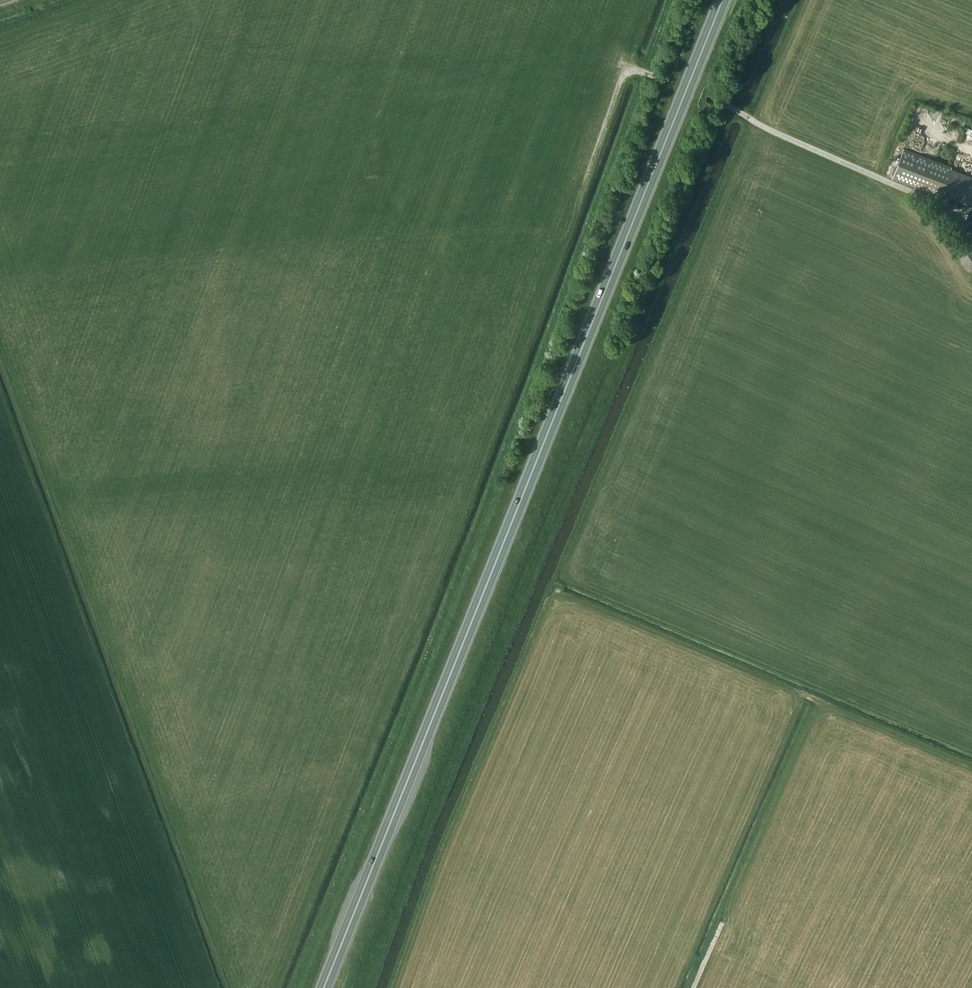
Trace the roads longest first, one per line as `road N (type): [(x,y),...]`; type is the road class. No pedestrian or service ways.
road 1 (trunk): [(322,987),(723,0)]
road 2 (track): [(971,220),(634,71),(624,77),(586,180)]

